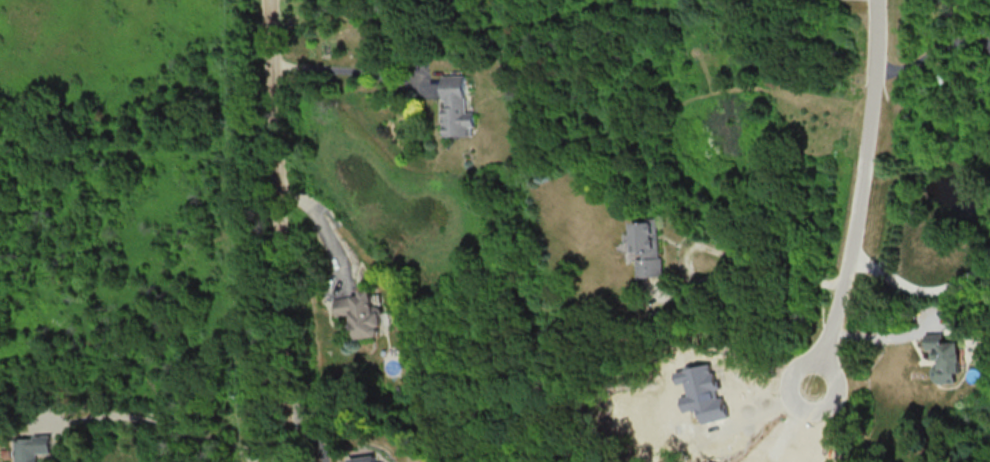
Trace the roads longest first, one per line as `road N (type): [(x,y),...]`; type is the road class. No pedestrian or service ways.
road 1 (residential): [(264,0),(285,461)]
road 2 (residential): [(878,0),(866,194),(810,386)]

